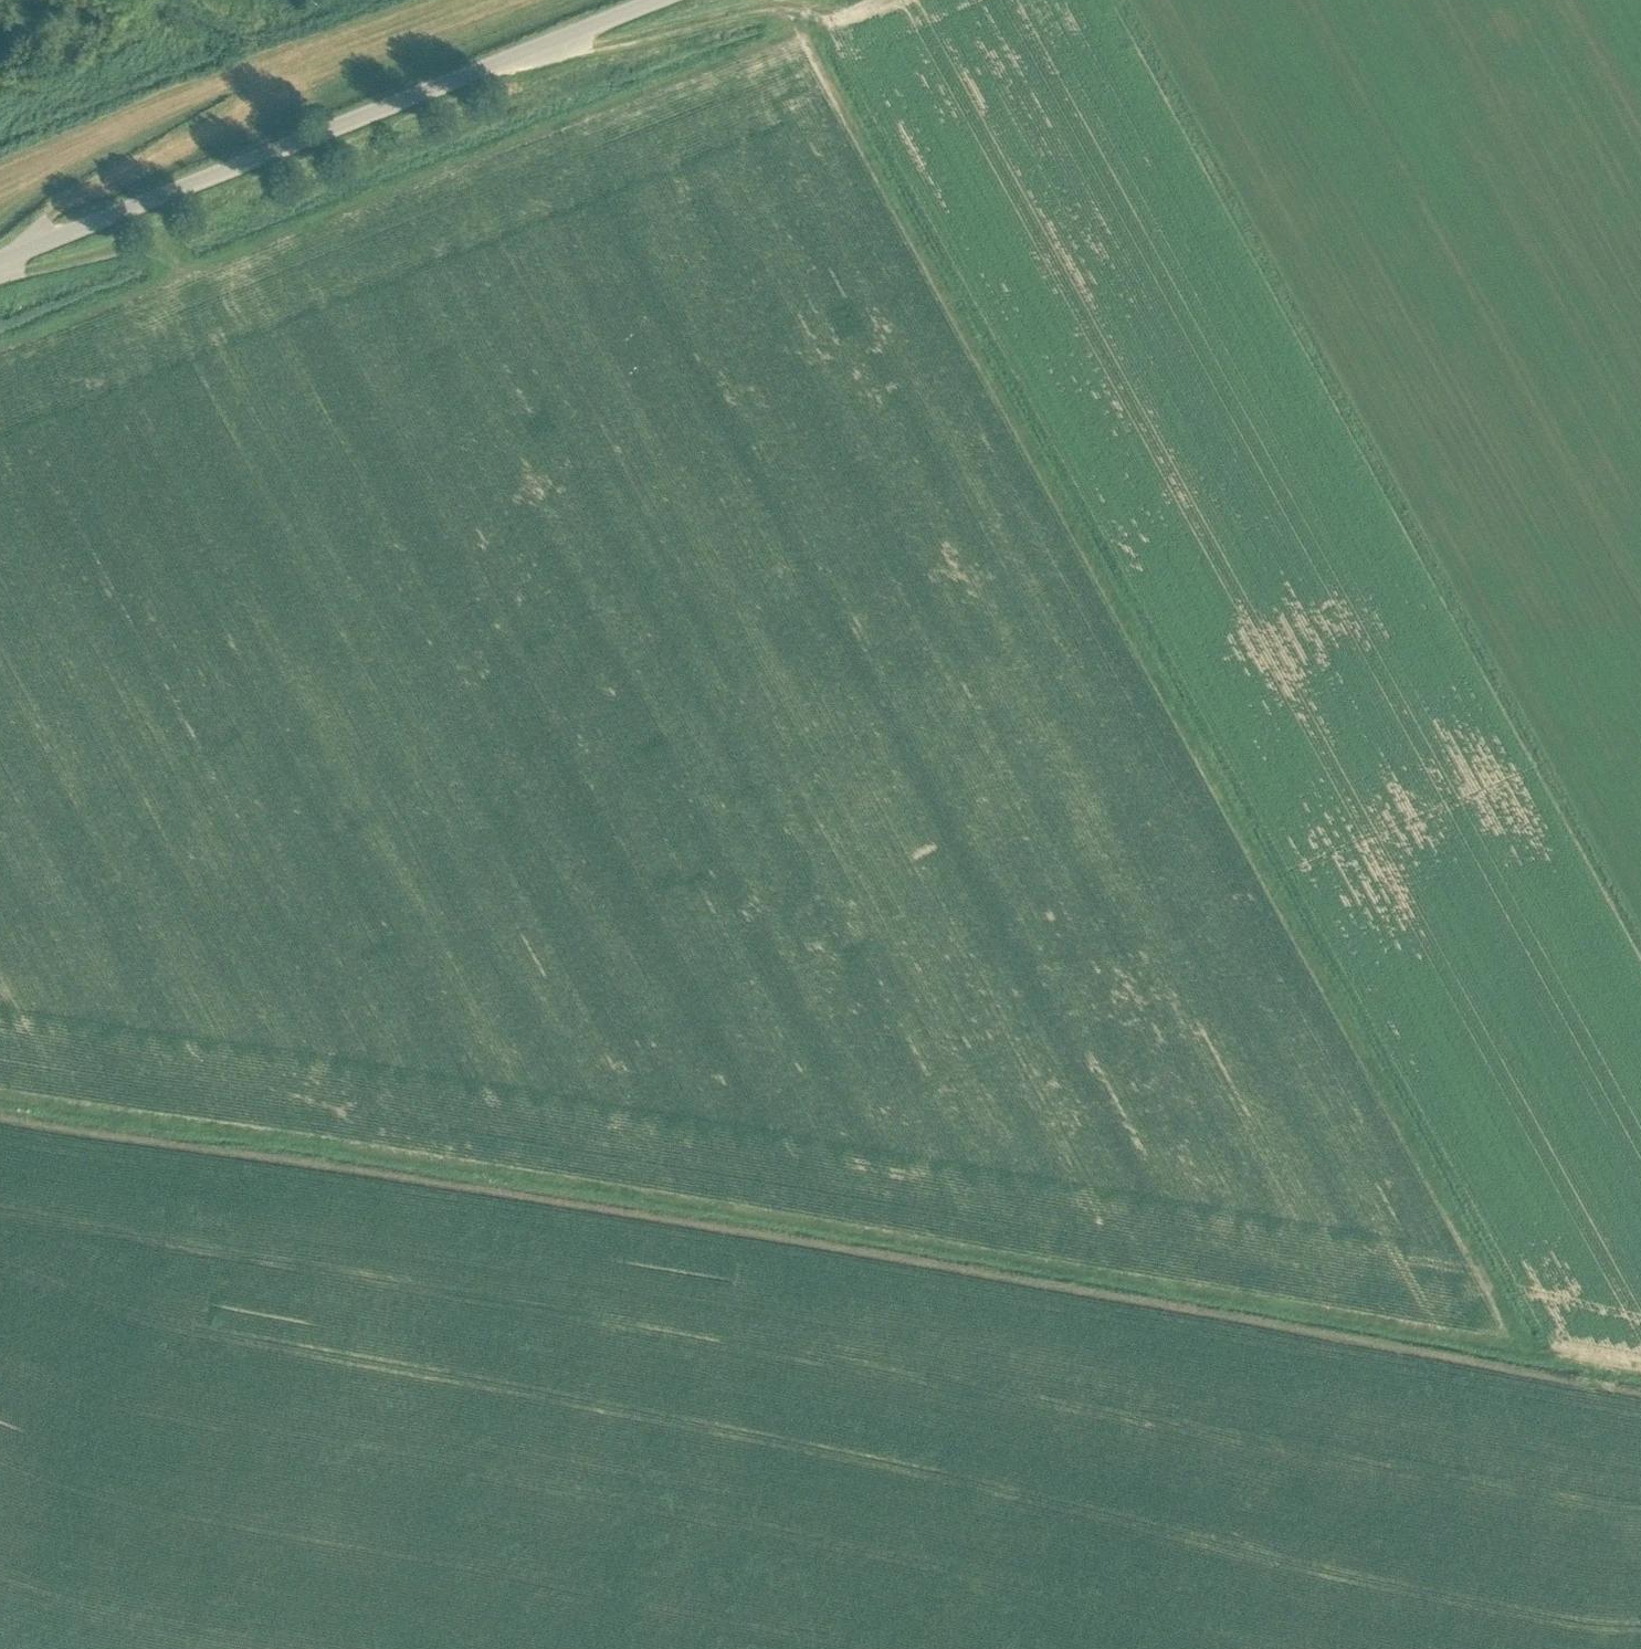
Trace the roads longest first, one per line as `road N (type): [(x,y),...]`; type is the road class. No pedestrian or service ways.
road 1 (unclassified): [(0,264),(641,0)]

